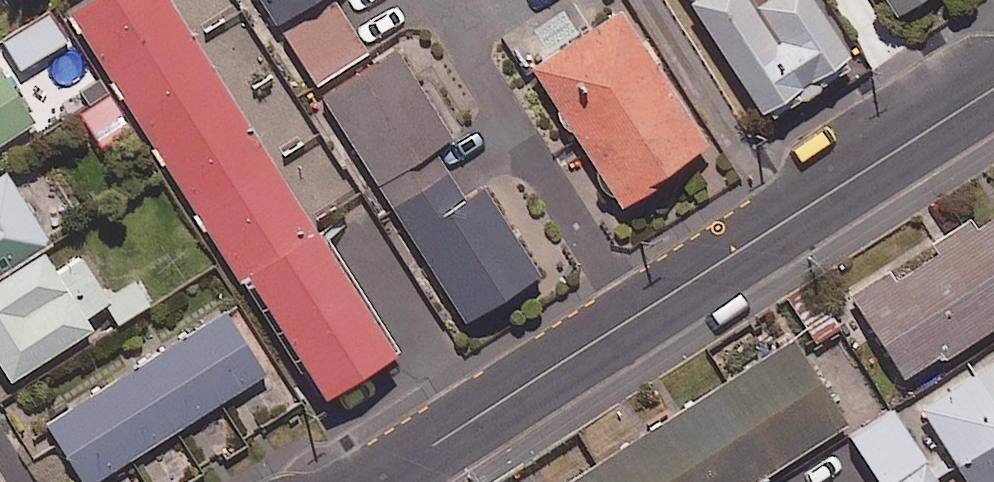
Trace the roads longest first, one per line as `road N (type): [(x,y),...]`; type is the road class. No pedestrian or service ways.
road 1 (tertiary): [(993,90),(382,477)]

